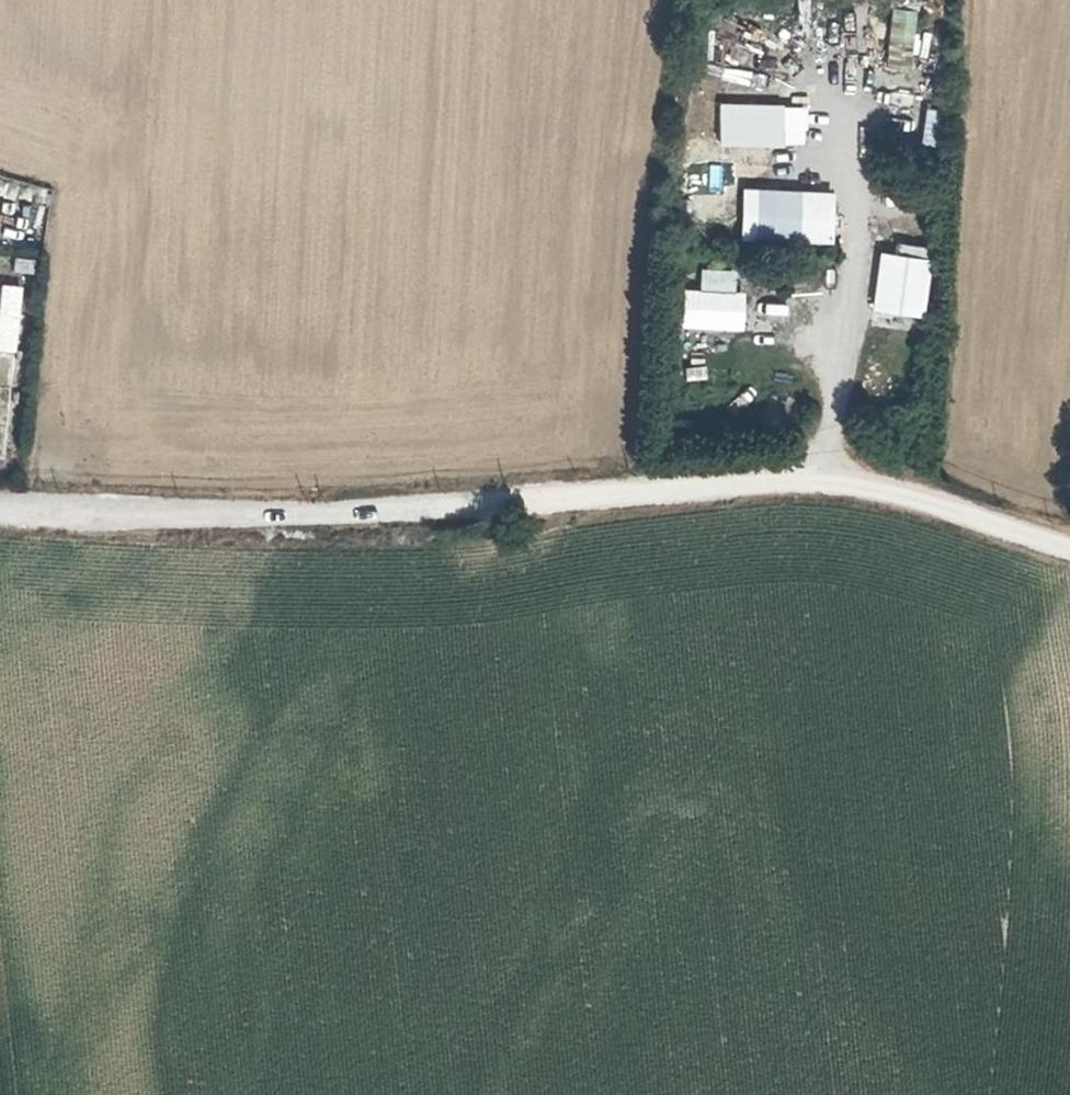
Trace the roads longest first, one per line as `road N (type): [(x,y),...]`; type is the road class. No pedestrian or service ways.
road 1 (unclassified): [(0,506),(290,512),(795,472),(858,479),(1069,551)]

